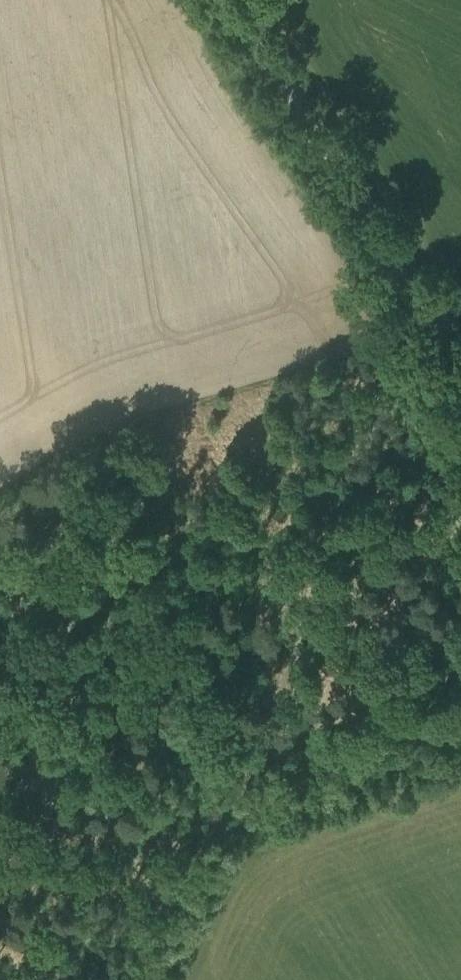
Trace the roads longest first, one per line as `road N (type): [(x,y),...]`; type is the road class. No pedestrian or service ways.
road 1 (tertiary): [(460,360),(231,0)]

